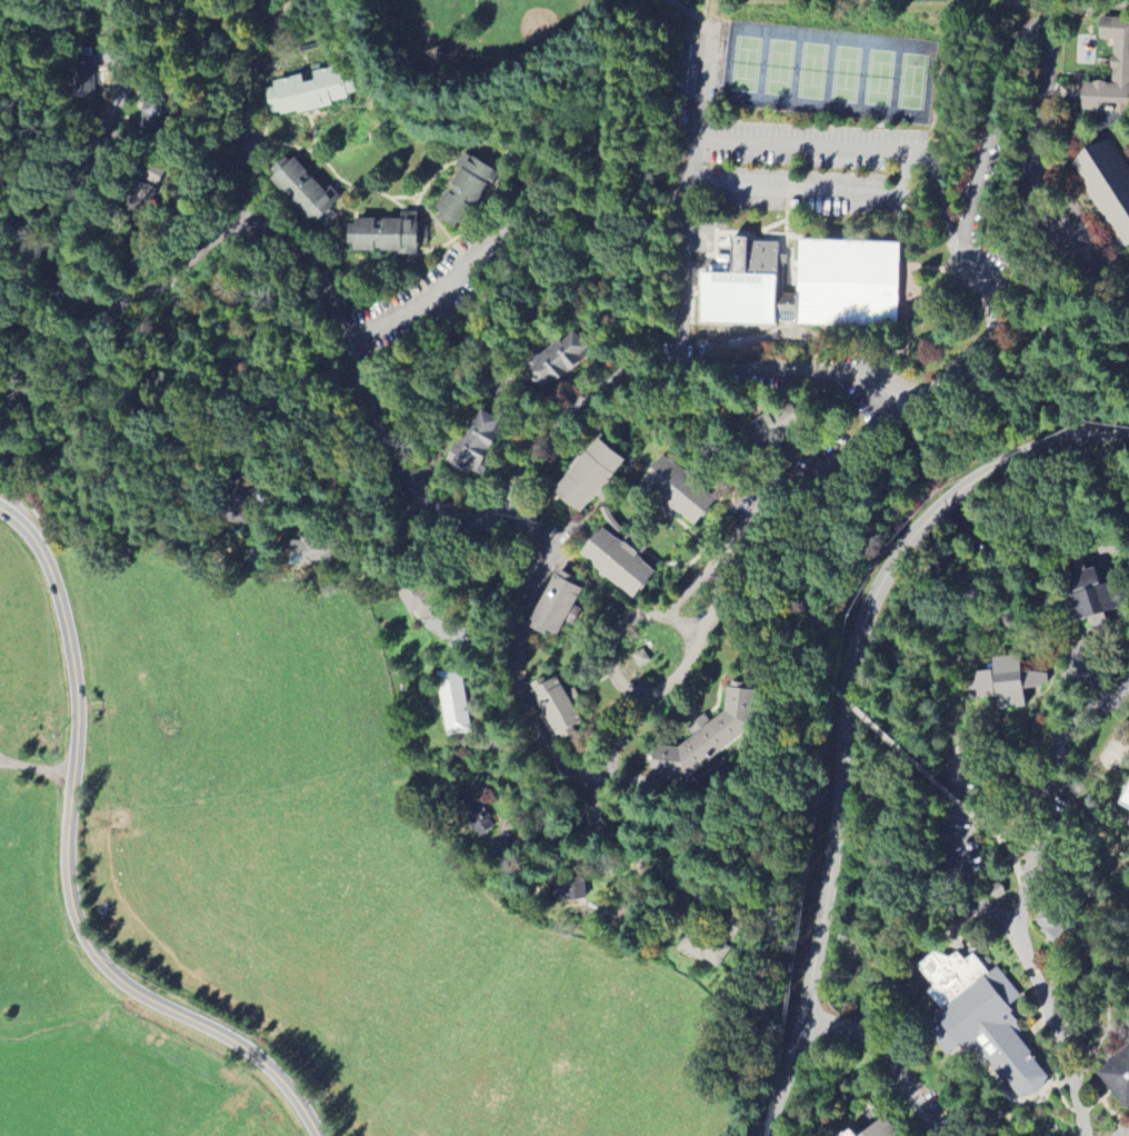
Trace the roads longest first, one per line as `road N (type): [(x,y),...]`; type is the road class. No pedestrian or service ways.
road 1 (residential): [(912,403),(862,377),(818,370),(646,368),(592,391),(543,438),(503,522),(467,521),(416,489),(377,421),(323,281),(284,233),(246,223),(156,289),(91,306),(70,298),(56,263),(61,238),(124,87)]
road 2 (tertiary): [(1128,430),(1055,441),(975,477),(936,508),(881,579),(848,677),(833,858),(802,1018),(759,1135)]
road 3 (tertiary): [(0,508),(44,555),(67,631),(78,739),(67,860),(79,929),(131,988),(243,1045),(274,1072),(317,1135)]
road 4 (residential): [(1128,686),(1082,709),(1061,745),(1021,911),(1020,936),(1078,1089),(1082,1135)]
road 5 (residential): [(997,335),(967,223),(1033,21),(1090,8)]
road 6 (residential): [(681,599),(722,557),(712,619),(687,667),(659,692),(641,695),(611,668),(616,628),(681,599)]
road 7 (residential): [(680,366),(705,24)]
road 8 (residential): [(602,785),(566,765),(528,707),(519,672),(522,631),(557,549),(503,522)]
road 9 (residential): [(641,695),(591,821),(639,861),(737,919)]
road 10 (residential): [(1053,17),(1025,166),(1091,263),(1128,272)]
road 11 (residential): [(957,365),(886,427),(769,501),(722,557)]
road 12 (residential): [(802,1018),(875,1040),(935,1135)]
road 13 (residential): [(1128,310),(1026,325),(957,365)]

